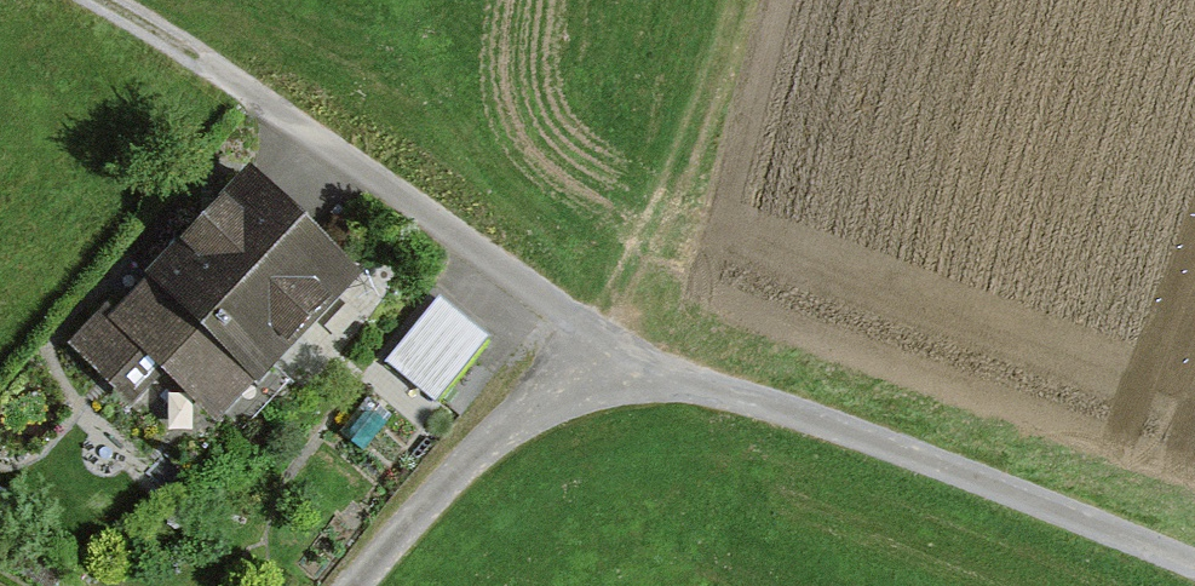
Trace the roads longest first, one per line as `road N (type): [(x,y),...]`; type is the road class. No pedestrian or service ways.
road 1 (unclassified): [(357,585),(472,456),(563,394),(628,373),(716,385),(1194,560)]
road 2 (track): [(616,363),(724,78),(746,0)]
road 3 (track): [(263,104),(82,0)]

